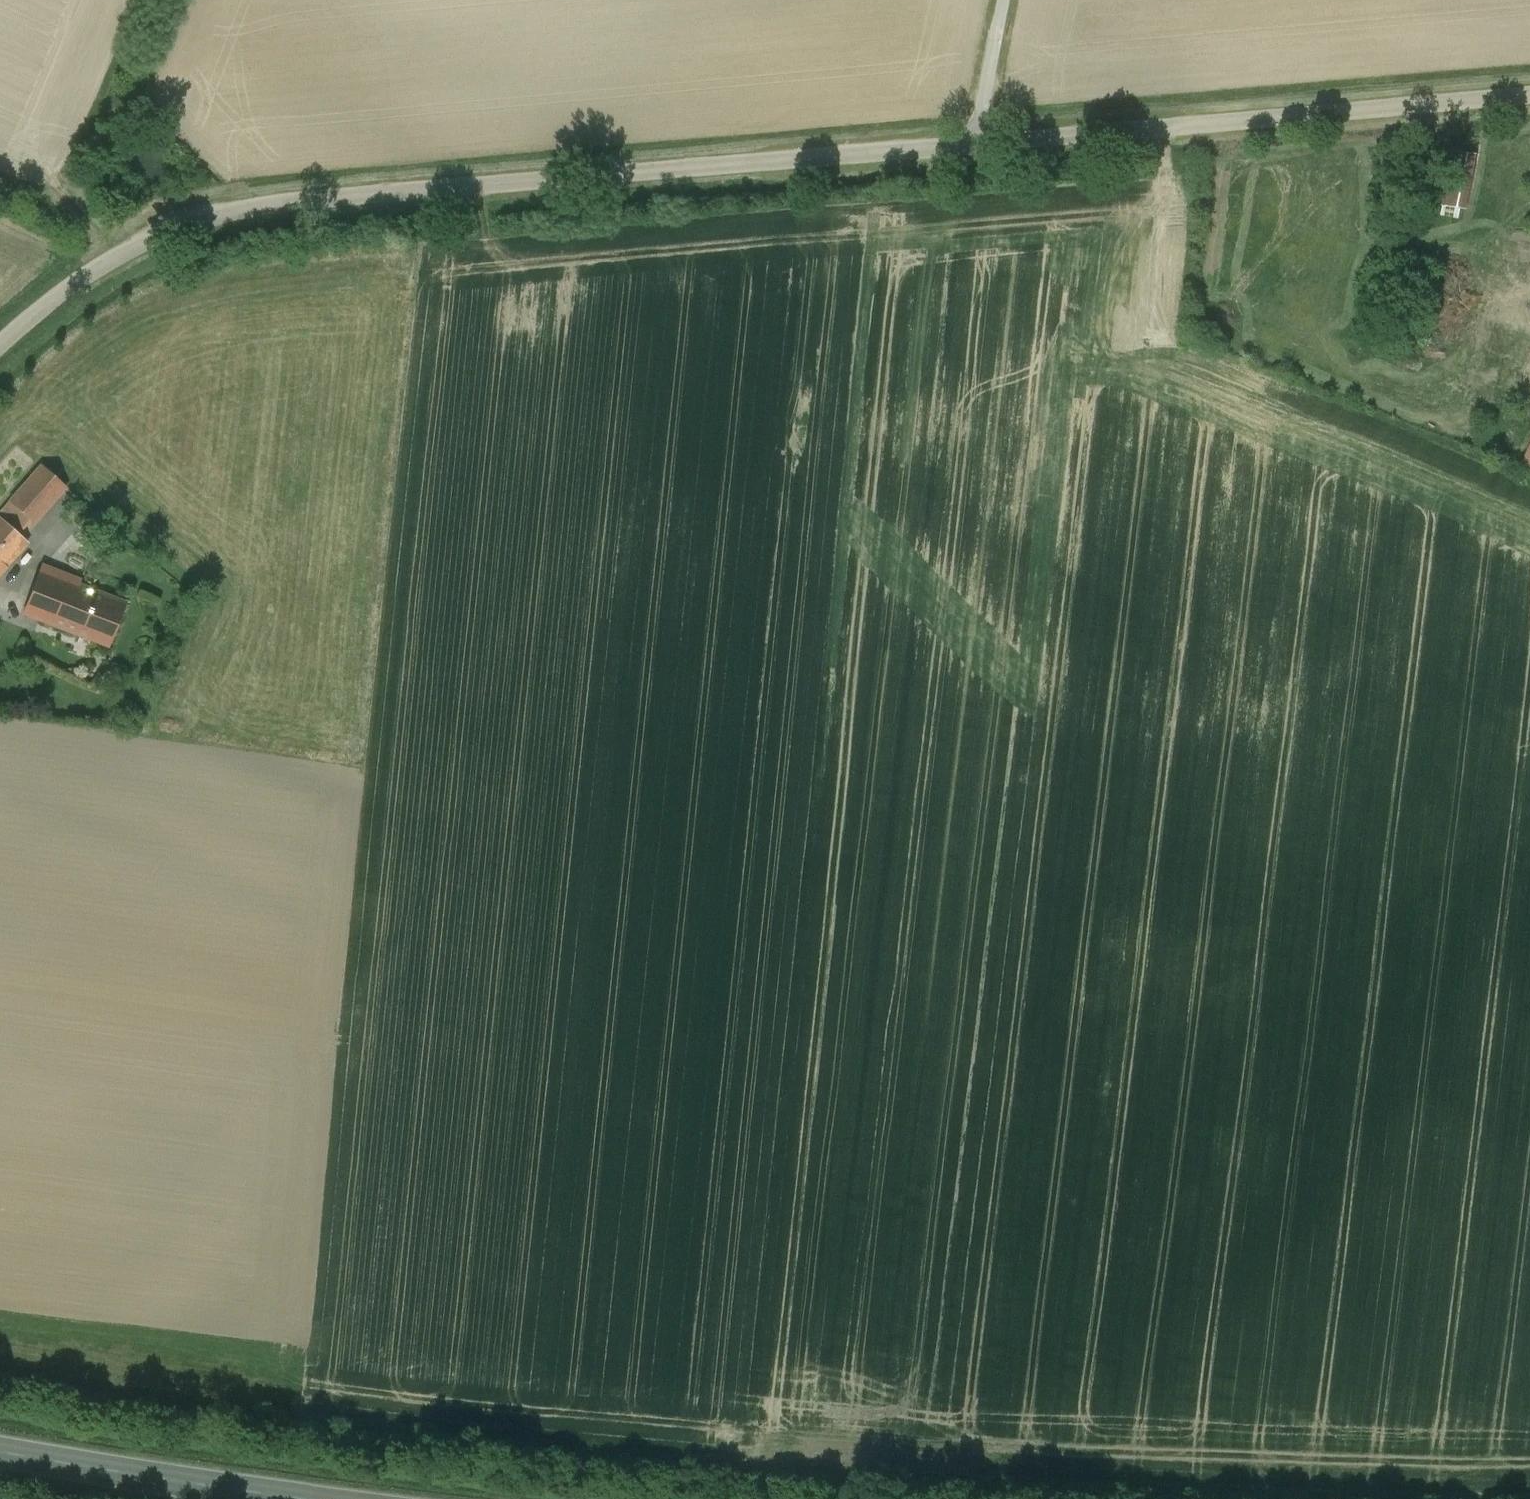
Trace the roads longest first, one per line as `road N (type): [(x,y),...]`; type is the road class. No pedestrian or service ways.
road 1 (unclassified): [(1529,96),(234,213),(174,227),(126,250),(0,346)]
road 2 (primary): [(315,1498),(0,1451)]

